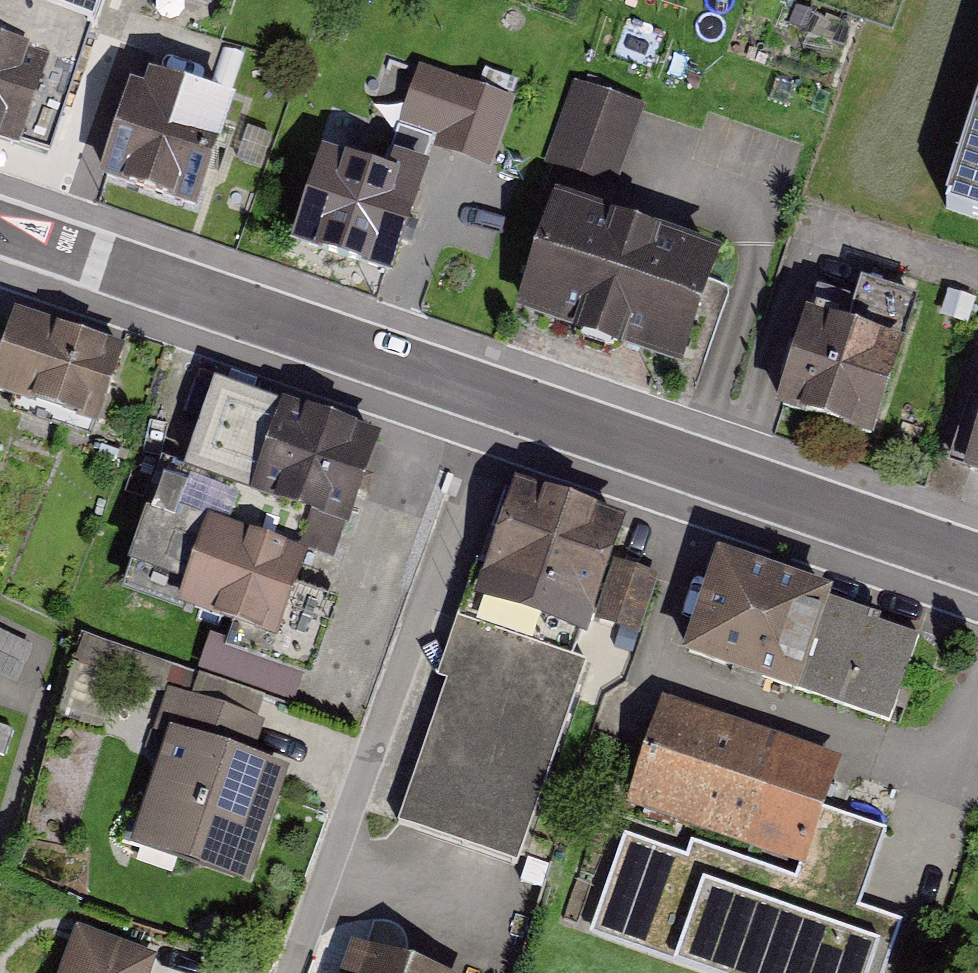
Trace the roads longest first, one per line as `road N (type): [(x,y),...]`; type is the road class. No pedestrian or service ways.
road 1 (residential): [(291,972),(502,399)]
road 2 (tertiary): [(502,399),(0,227)]
road 3 (tertiary): [(977,567),(502,399)]

